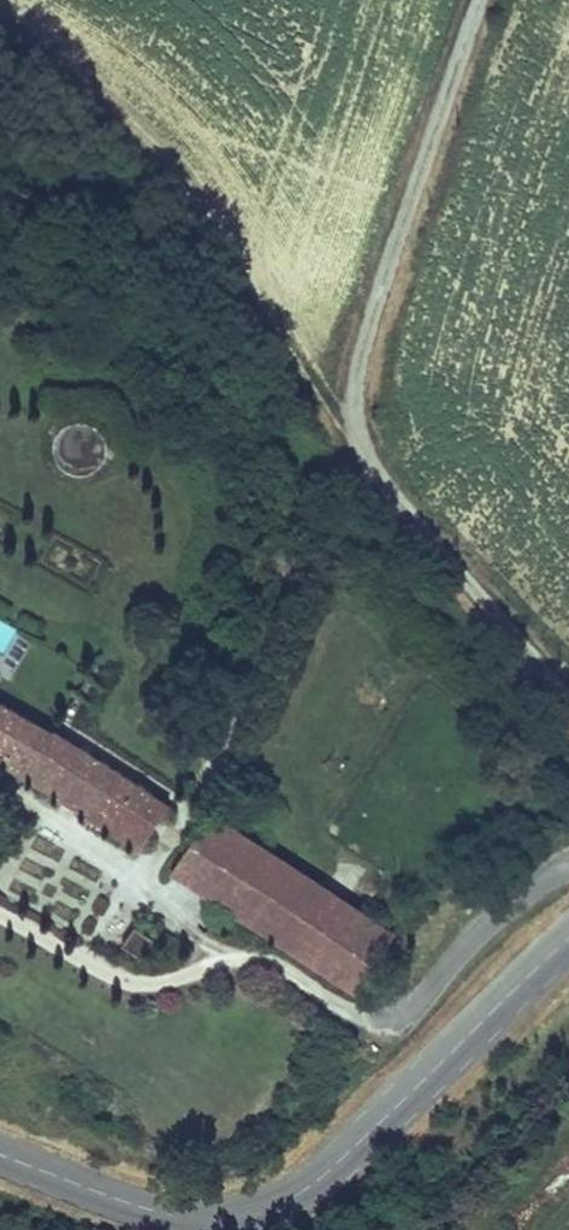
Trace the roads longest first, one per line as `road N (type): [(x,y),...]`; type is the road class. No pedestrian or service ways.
road 1 (tertiary): [(568,937),(364,1141),(277,1206),(236,1220),(189,1222),(0,1157)]
road 2 (track): [(481,0),(367,334),(351,390),(353,427)]
road 3 (track): [(353,427),(373,466),(568,698)]

